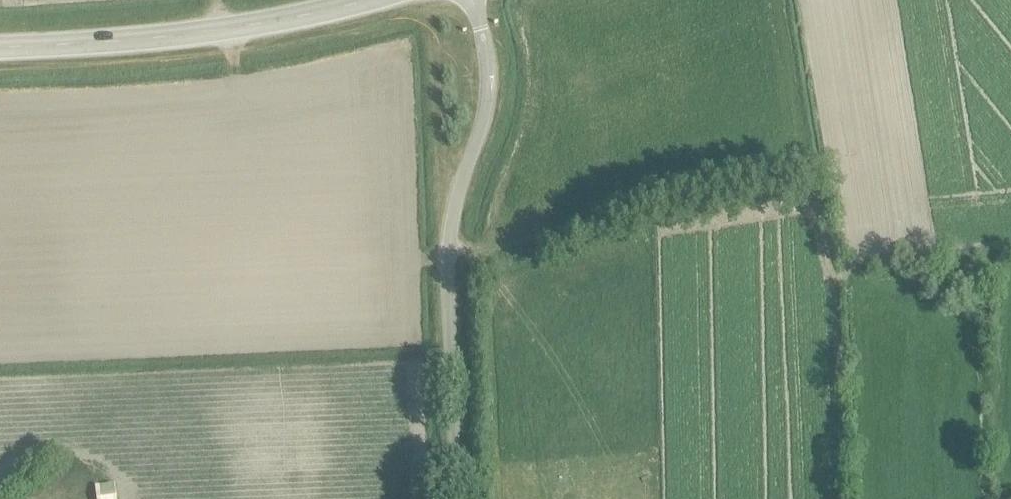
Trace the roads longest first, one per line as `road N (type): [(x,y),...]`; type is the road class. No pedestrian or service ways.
road 1 (unclassified): [(454,498),(448,242),(487,94),(487,56),(471,0)]
road 2 (tertiary): [(0,46),(207,30),(363,0)]

